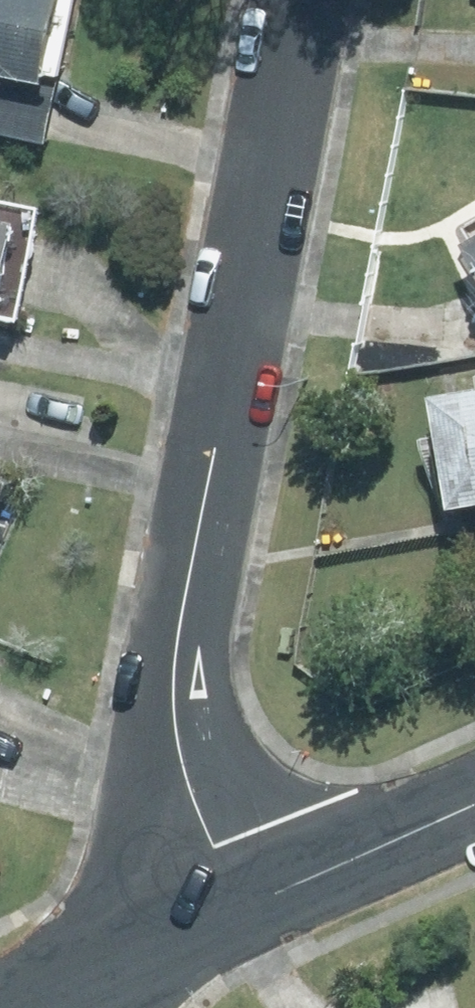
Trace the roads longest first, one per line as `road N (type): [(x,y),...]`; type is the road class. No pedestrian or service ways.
road 1 (residential): [(296,0),(174,657),(173,726),(190,790),(244,907)]
road 2 (residential): [(474,804),(244,907)]
road 3 (residential): [(244,907),(22,1007)]

